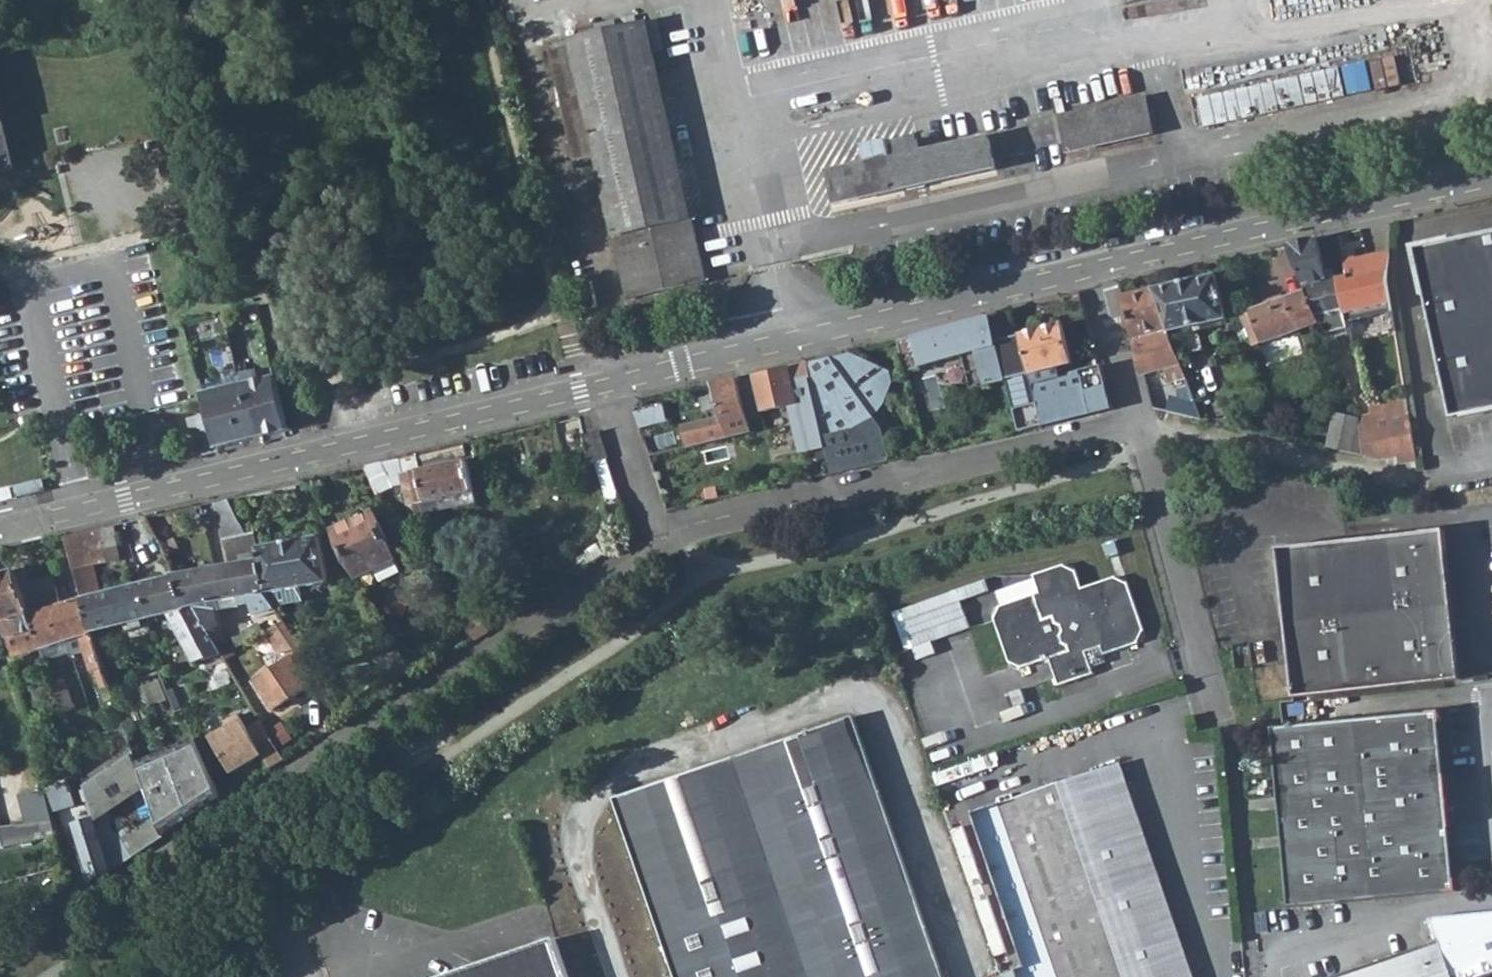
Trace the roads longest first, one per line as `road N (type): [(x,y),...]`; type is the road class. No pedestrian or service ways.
road 1 (residential): [(0,961),(657,535)]
road 2 (residential): [(608,385),(0,530)]
road 3 (residential): [(1101,267),(608,385)]
road 4 (residential): [(1136,424),(657,535)]
road 5 (residential): [(1491,179),(1101,267)]
road 6 (residential): [(1234,722),(1216,713),(1206,690),(1136,424)]
road 7 (residential): [(1136,424),(1101,267)]
road 8 (residential): [(657,535),(608,385)]

